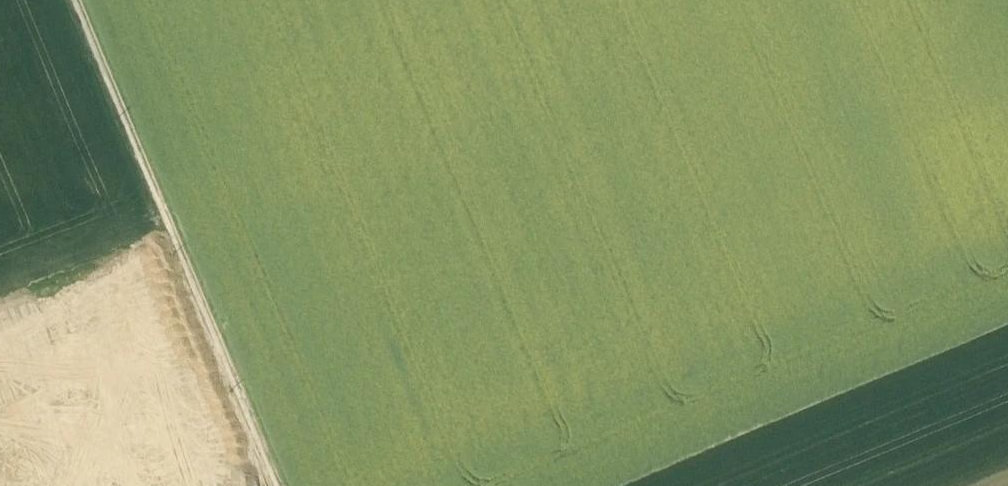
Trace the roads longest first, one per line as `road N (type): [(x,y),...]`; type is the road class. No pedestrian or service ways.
road 1 (track): [(288,485),(84,0)]

